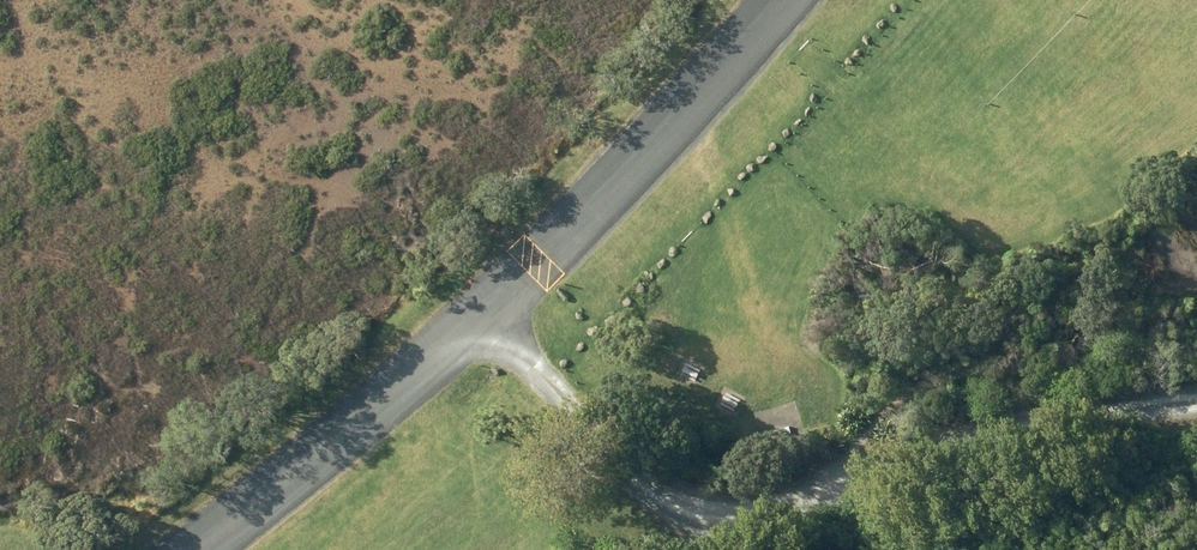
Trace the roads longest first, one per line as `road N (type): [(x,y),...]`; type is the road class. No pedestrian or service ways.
road 1 (unclassified): [(186,549),(330,445),(482,312),(772,0)]
road 2 (track): [(781,509),(1063,415),(1196,400)]
road 3 (track): [(482,312),(602,445),(659,493),(716,513),(781,509)]

